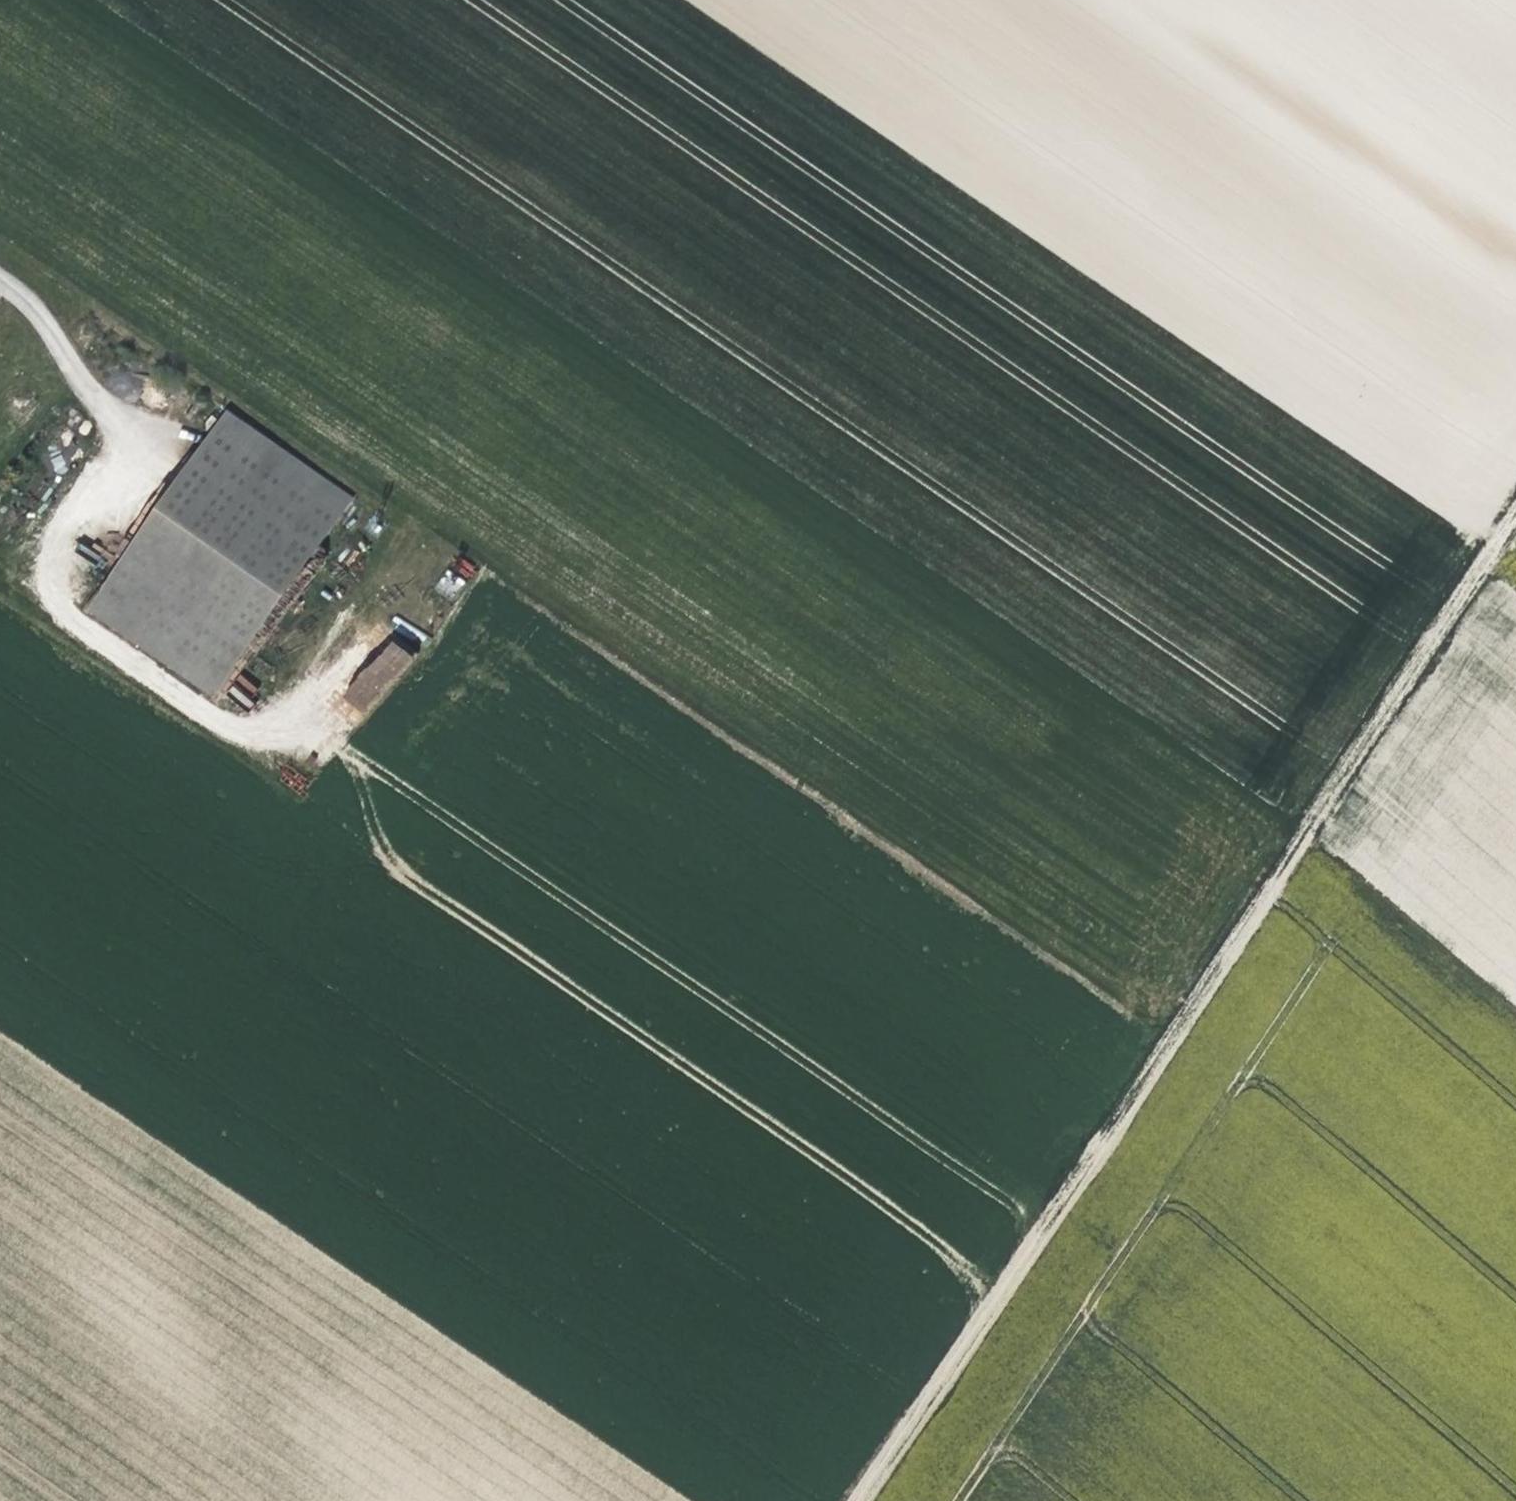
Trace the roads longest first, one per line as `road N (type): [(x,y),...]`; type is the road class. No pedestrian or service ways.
road 1 (track): [(1060,1195),(426,775),(264,746),(157,693),(70,622),(60,598),(63,557),(113,470),(115,422),(26,298),(0,281)]
road 2 (track): [(856,1500),(1515,505)]

